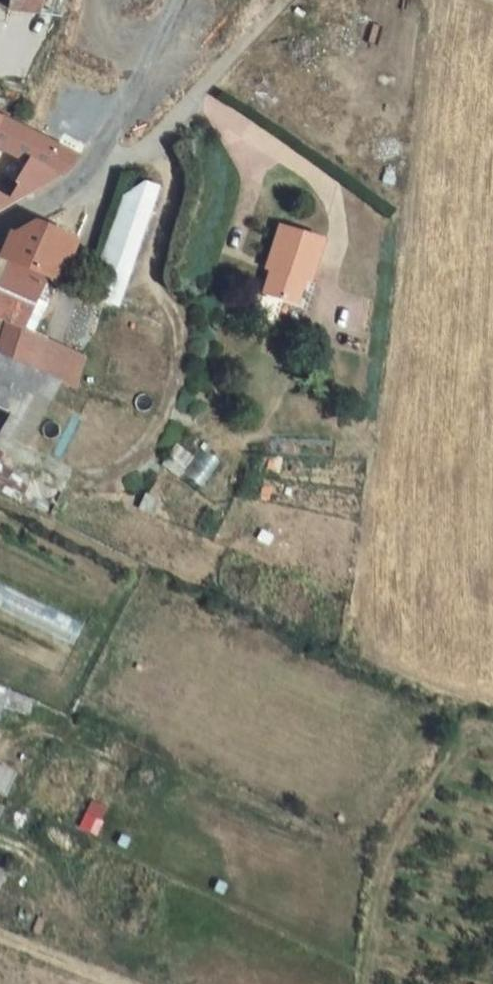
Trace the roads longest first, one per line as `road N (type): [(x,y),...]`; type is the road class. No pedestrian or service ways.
road 1 (unclassified): [(249,37),(132,157),(101,152)]
road 2 (unclassified): [(101,152),(176,0)]
road 3 (unclassified): [(0,223),(66,188),(101,152)]

